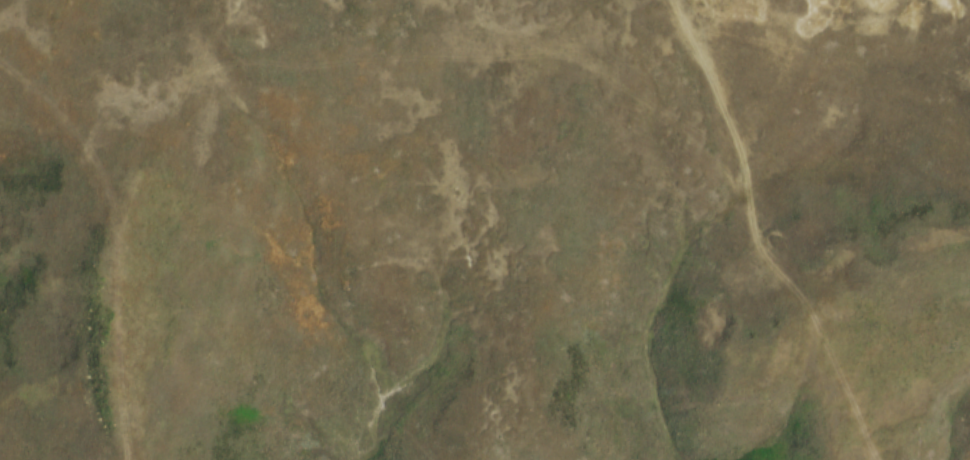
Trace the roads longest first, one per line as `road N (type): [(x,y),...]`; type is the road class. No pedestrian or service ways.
road 1 (track): [(669,0),(712,89),(753,233),(833,355),(873,459)]
road 2 (track): [(411,0),(483,18),(698,128),(735,157)]
road 3 (track): [(213,0),(174,110),(138,164),(115,241)]
road 4 (track): [(115,241),(130,459)]
road 5 (track): [(0,68),(78,150),(115,241)]

